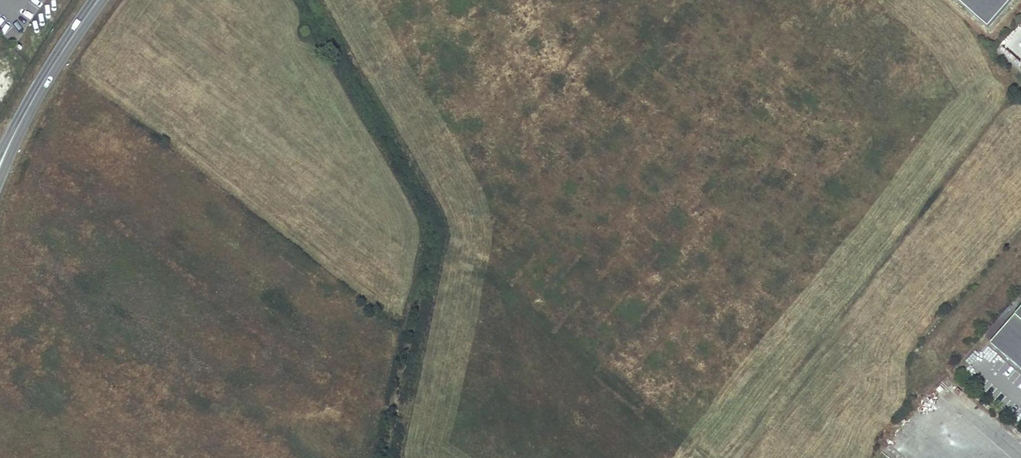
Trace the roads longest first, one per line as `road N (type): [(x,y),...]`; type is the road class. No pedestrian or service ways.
road 1 (secondary): [(0,165),(99,0)]

